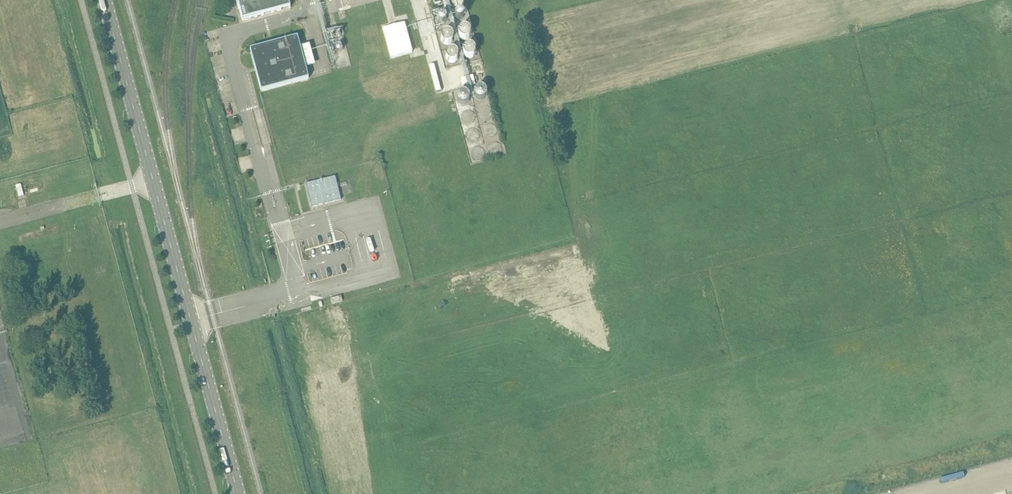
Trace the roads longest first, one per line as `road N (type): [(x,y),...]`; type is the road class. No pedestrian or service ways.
road 1 (unclassified): [(238,493),(105,0)]

